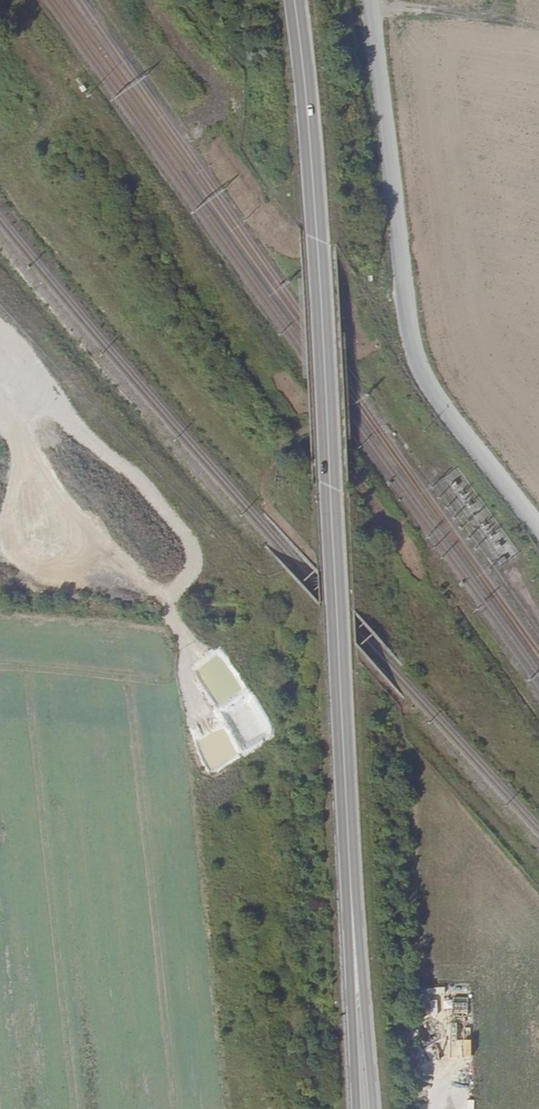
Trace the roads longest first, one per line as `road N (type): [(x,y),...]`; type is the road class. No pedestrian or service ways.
road 1 (secondary): [(295,0),(316,222),(344,751)]
road 2 (unclassified): [(538,544),(425,375),(409,330),(365,0)]
road 3 (secondary): [(376,1108),(344,751)]
road 4 (secondary): [(344,751),(355,1108)]

